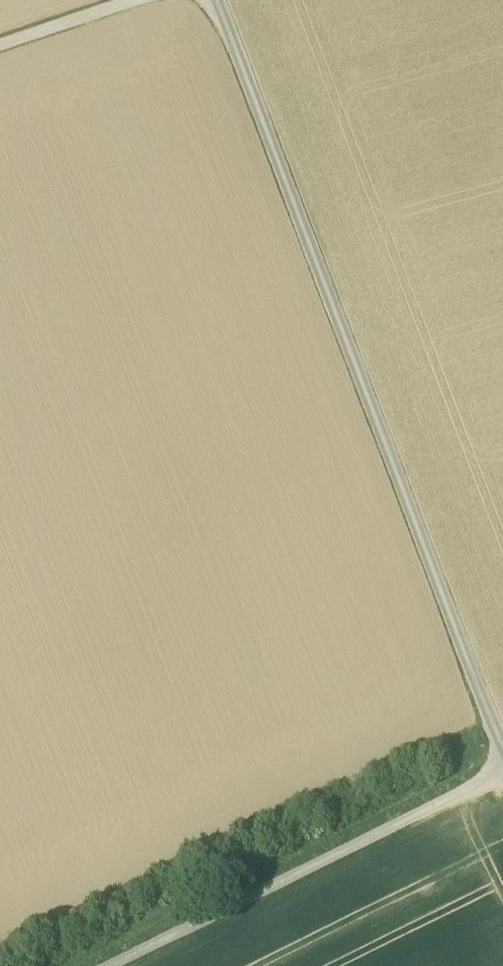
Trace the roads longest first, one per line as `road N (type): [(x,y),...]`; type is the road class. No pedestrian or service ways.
road 1 (track): [(216,0),(502,757)]
road 2 (track): [(105,965),(502,772)]
road 3 (track): [(0,45),(136,0)]

